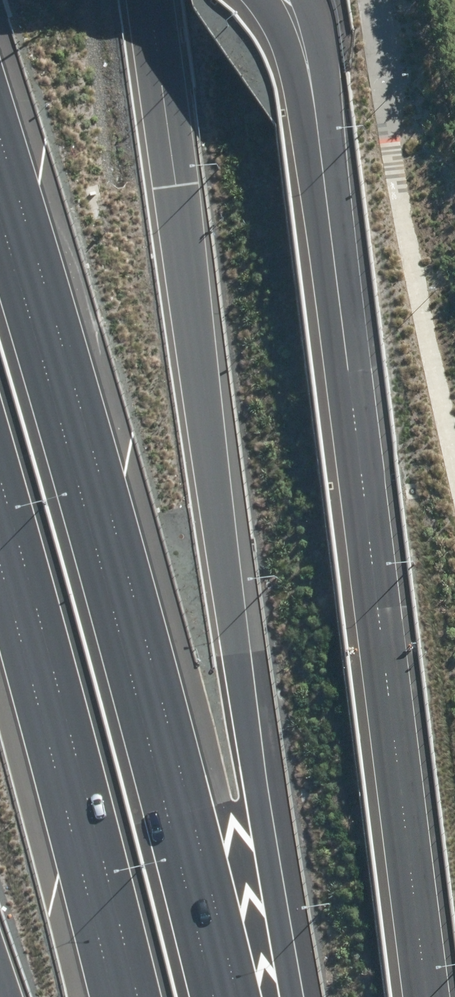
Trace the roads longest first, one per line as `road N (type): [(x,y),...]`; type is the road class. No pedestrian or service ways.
road 1 (motorway): [(146,0),(287,996)]
road 2 (motorway): [(0,218),(219,996)]
road 3 (motorway): [(132,996),(0,520)]

